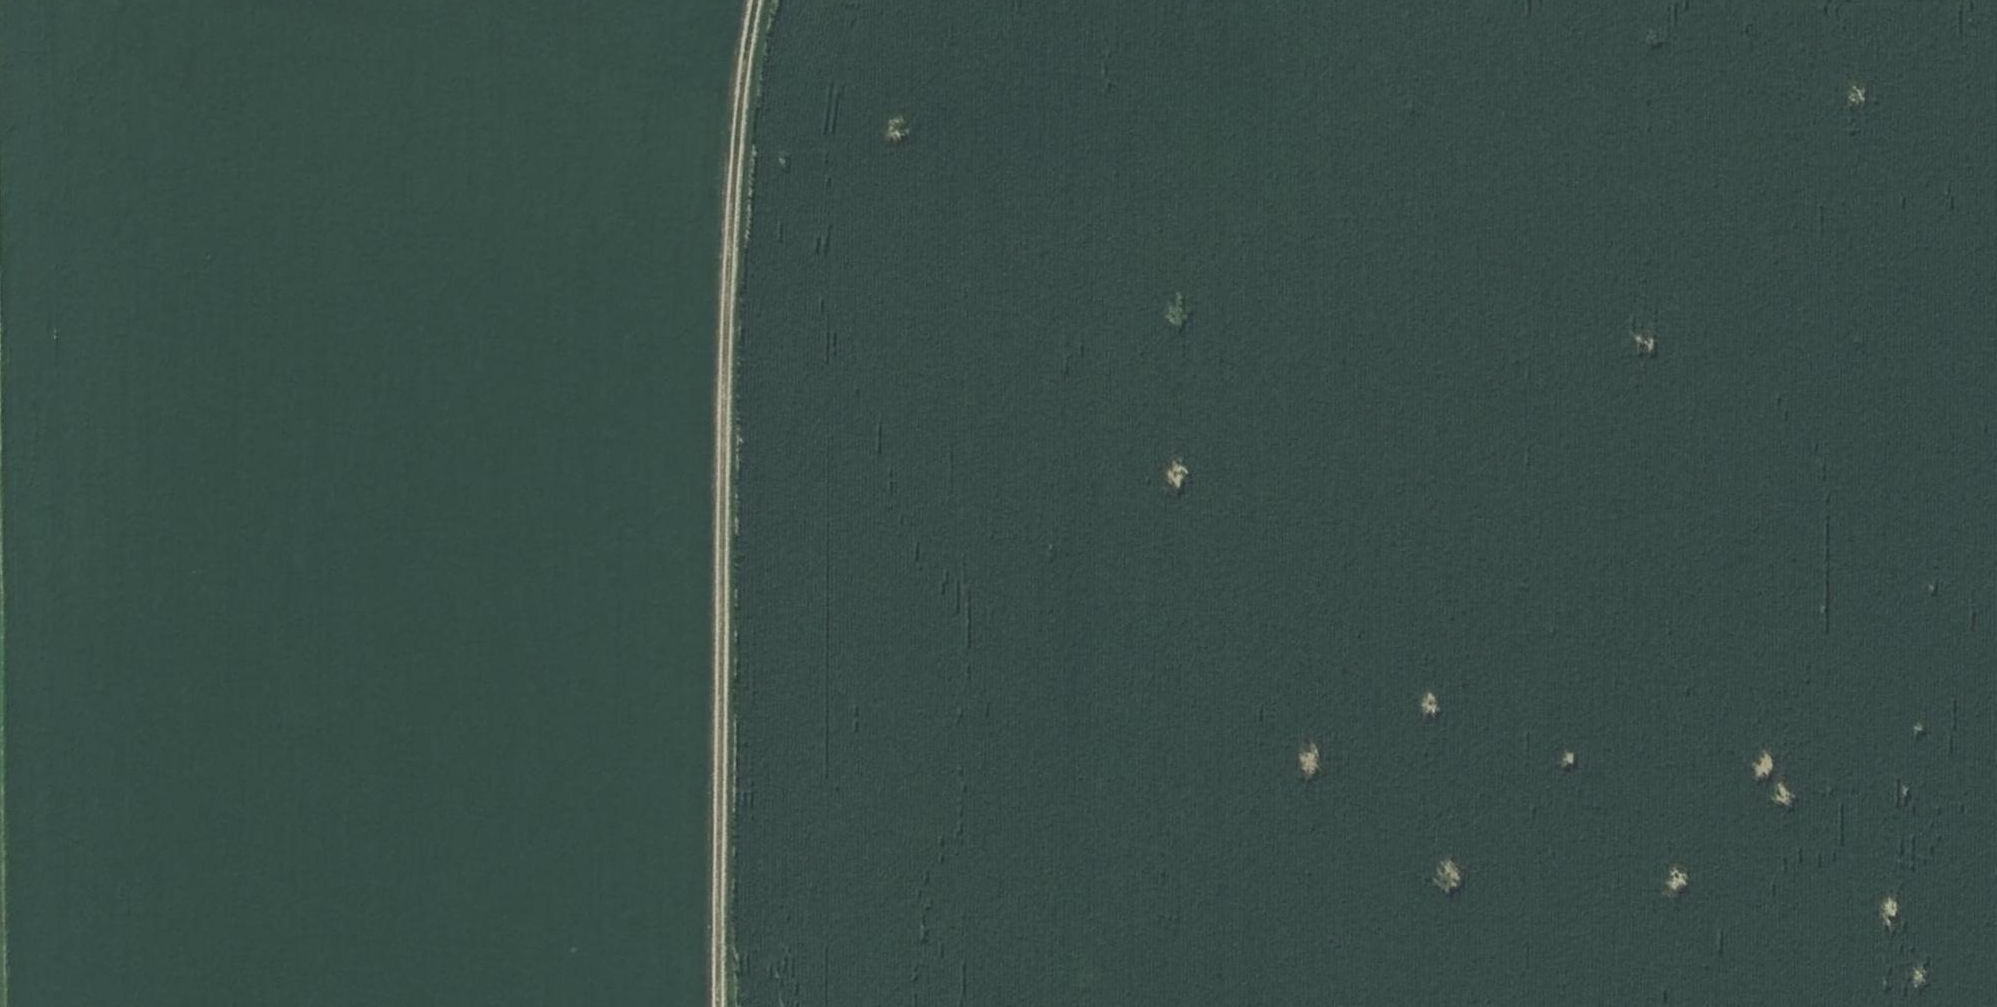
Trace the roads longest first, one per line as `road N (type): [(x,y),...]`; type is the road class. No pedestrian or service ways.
road 1 (track): [(758,0),(738,94),(723,1006)]

